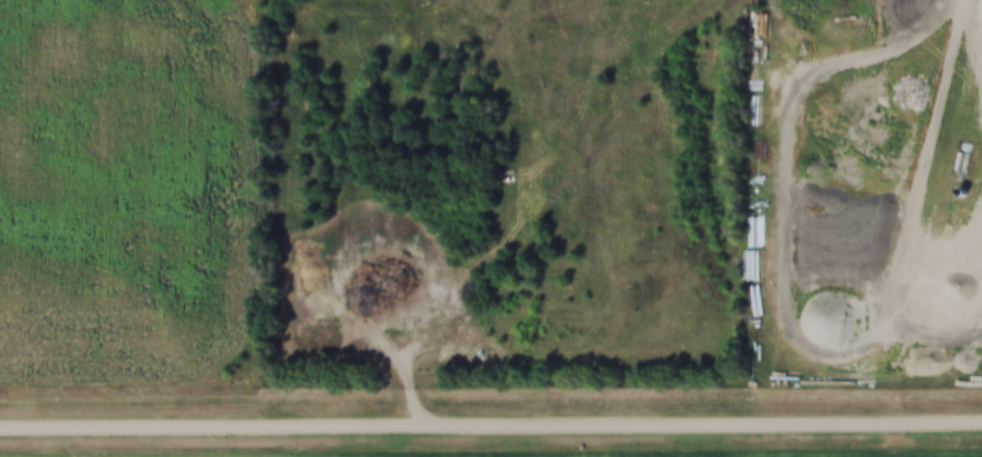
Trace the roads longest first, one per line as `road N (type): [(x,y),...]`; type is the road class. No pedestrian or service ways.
road 1 (residential): [(981,426),(418,422),(0,430)]
road 2 (track): [(418,422),(419,343),(435,311),(556,202),(677,49),(761,1),(805,15),(822,54),(845,61),(909,38),(941,19),(948,0)]
road 3 (track): [(889,328),(975,0)]

